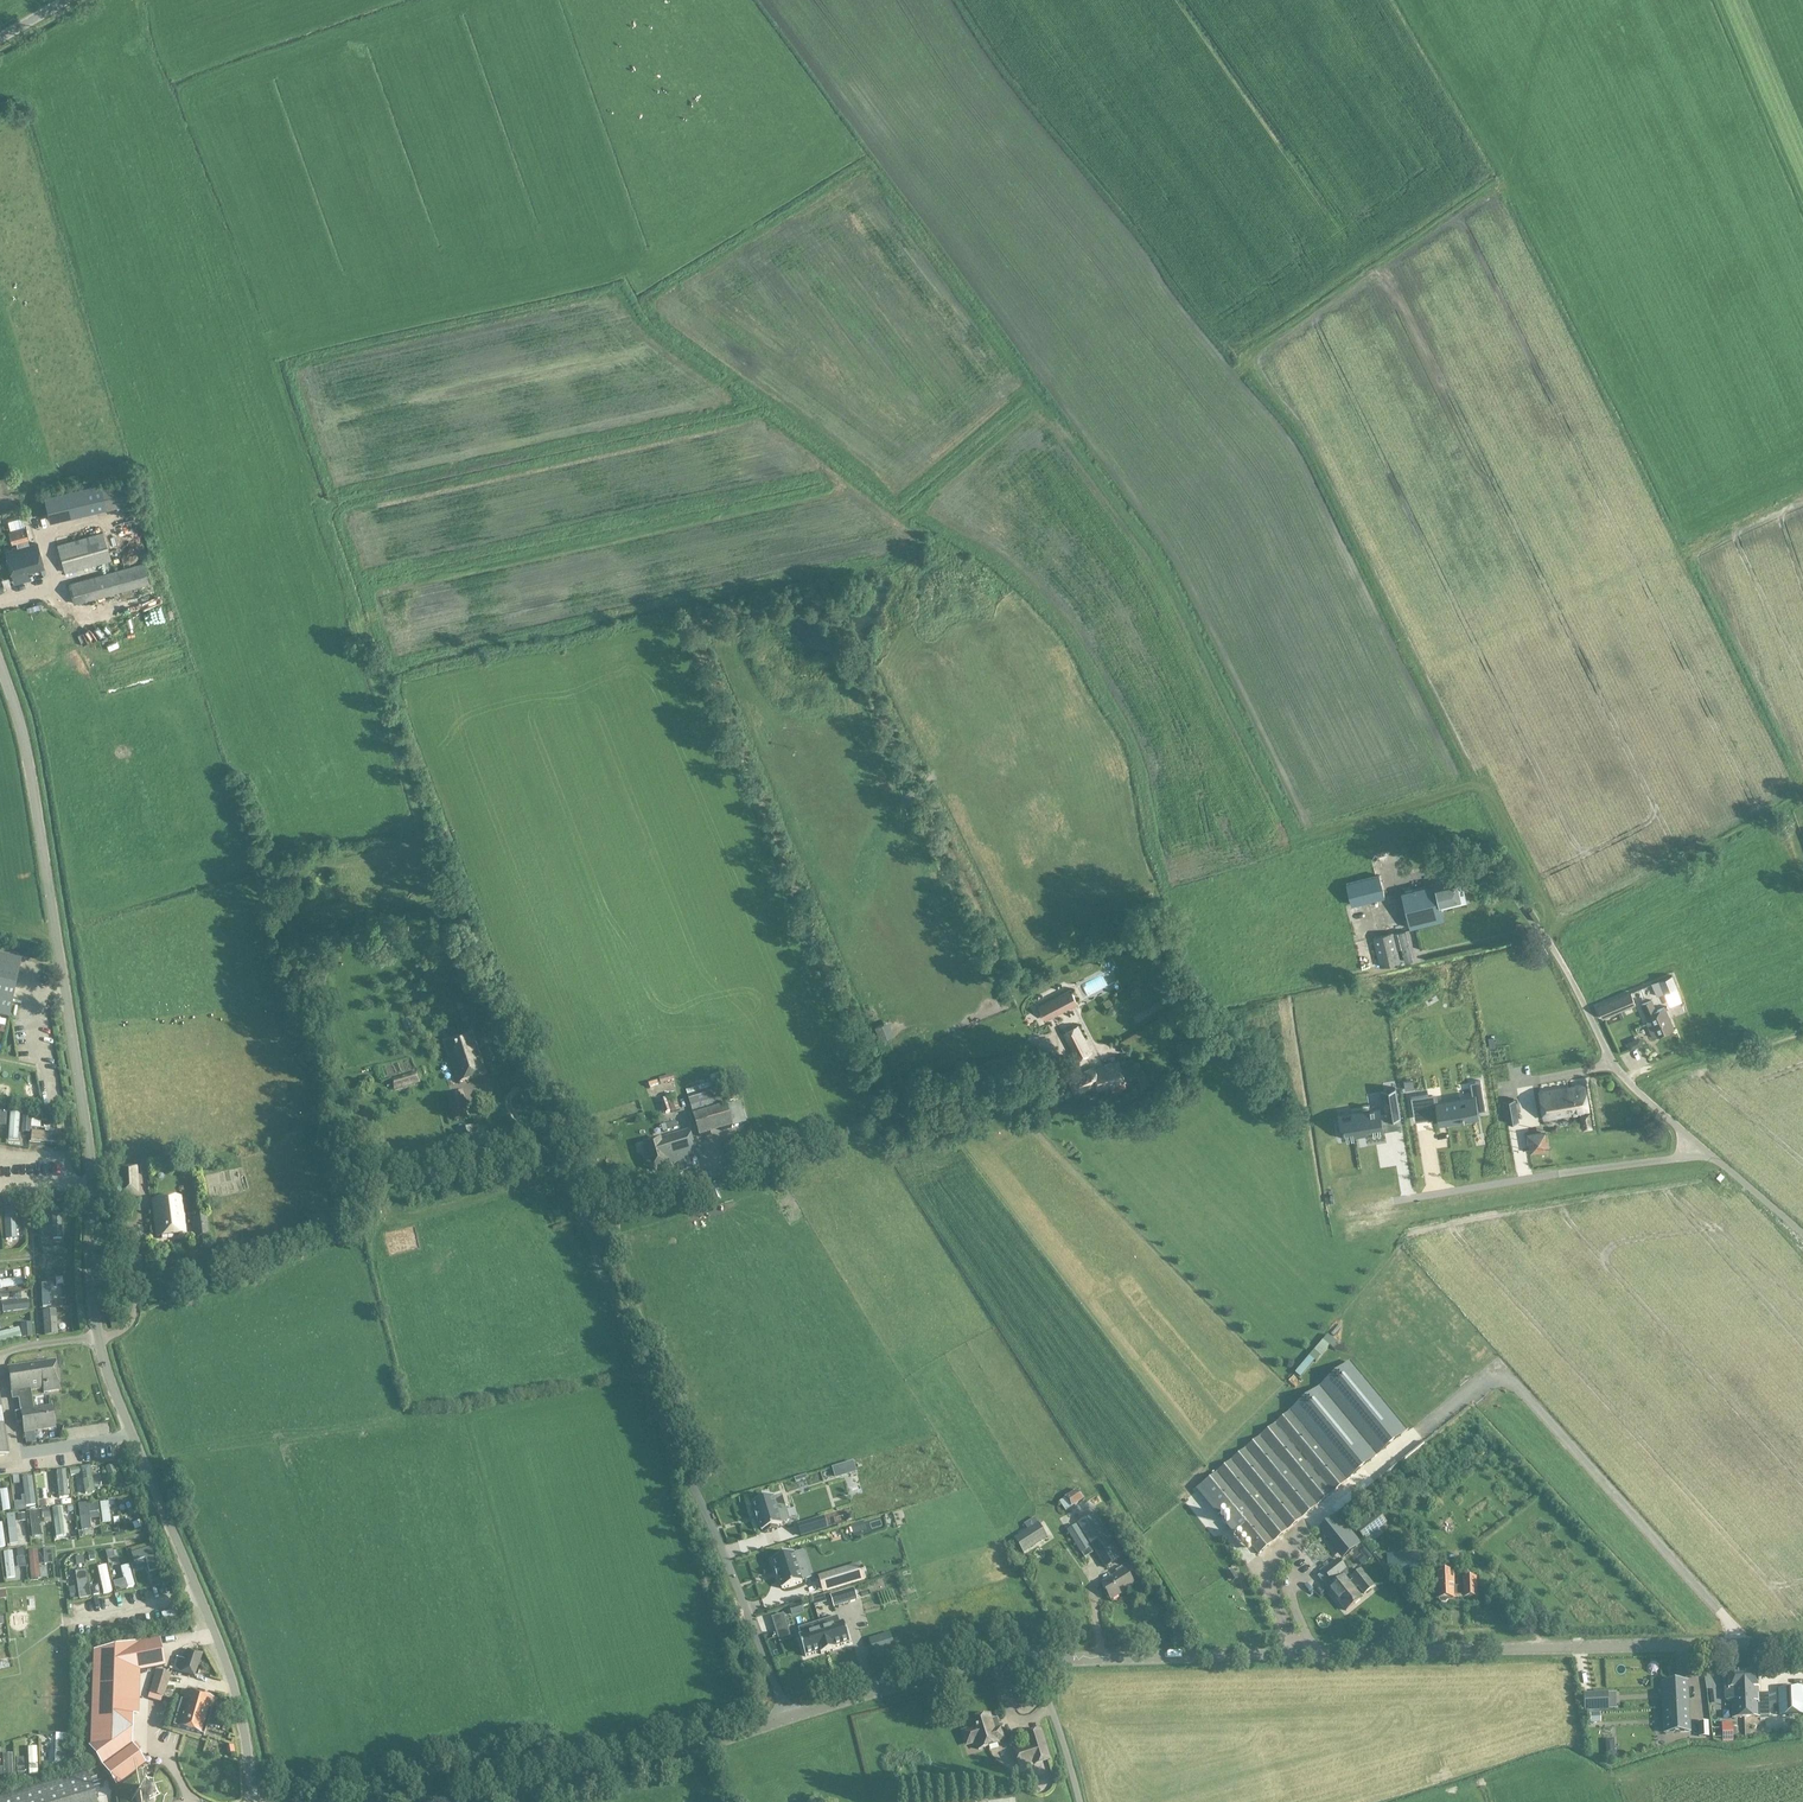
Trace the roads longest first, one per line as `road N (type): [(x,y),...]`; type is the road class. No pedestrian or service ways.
road 1 (unclassified): [(253,1801),(225,1661),(104,1369),(83,1105),(24,741),(0,667)]
road 2 (unclassified): [(790,1718),(589,1231),(617,1206),(880,1121)]
road 3 (unclassified): [(1036,1661),(1802,1641)]
road 4 (unclassified): [(407,1801),(576,1782),(790,1718)]
road 5 (residential): [(1401,1201),(1702,1148)]
road 6 (unclassified): [(1702,1148),(1617,1070),(1540,931)]
road 7 (unclassified): [(790,1718),(912,1682),(1036,1661)]
road 8 (unclassified): [(1081,1801),(1036,1661)]
road 9 (unclassified): [(1802,1233),(1702,1148)]

